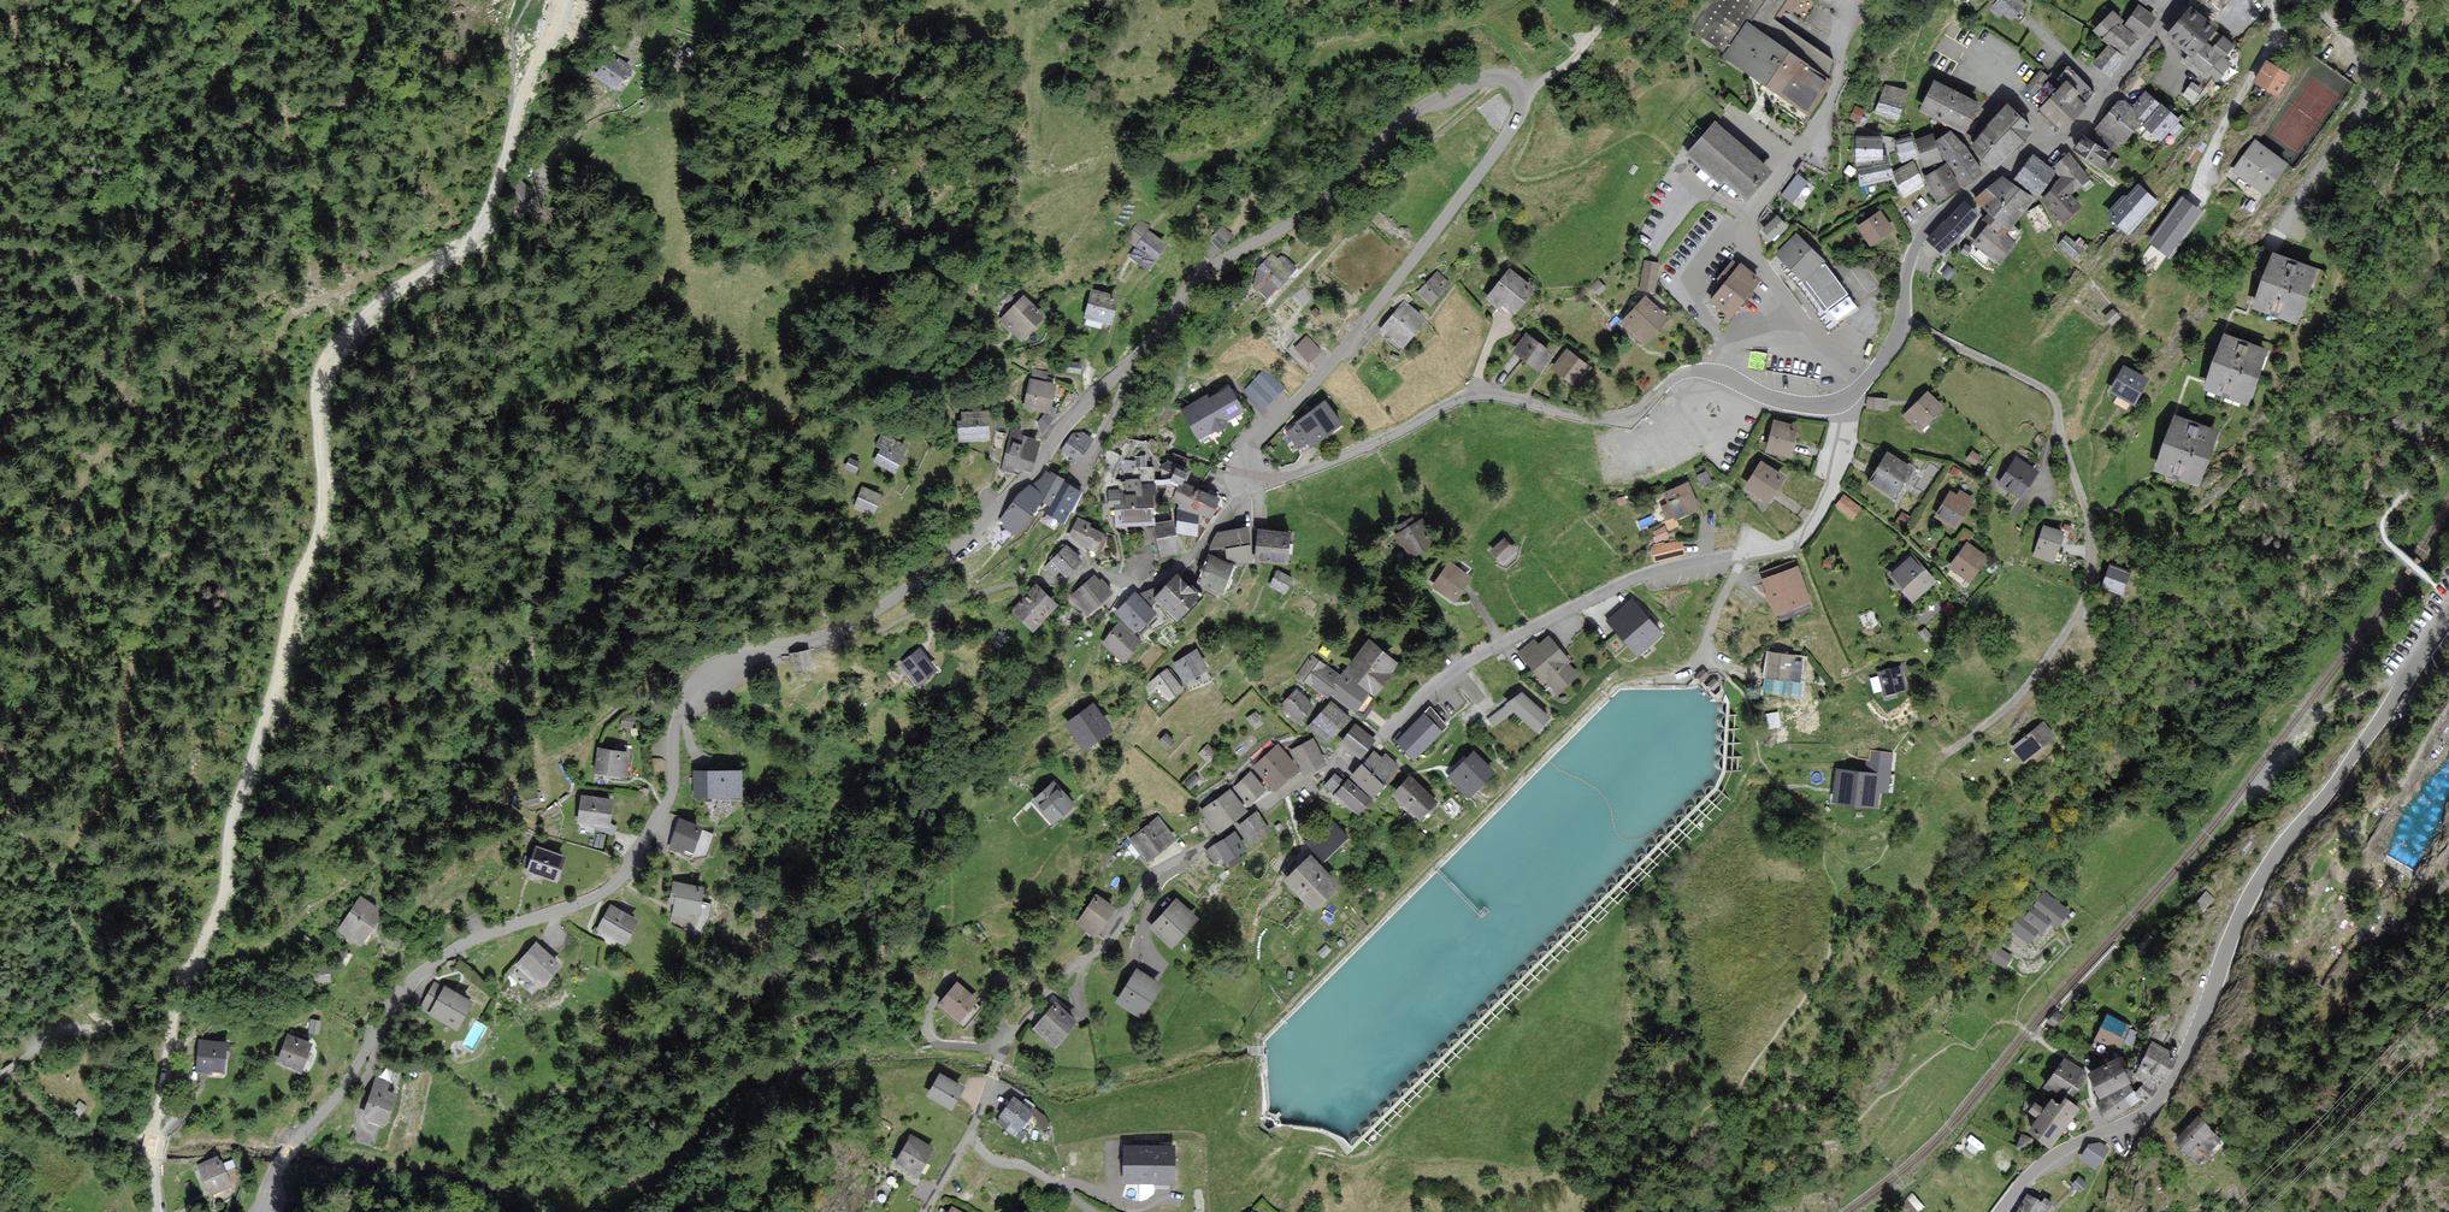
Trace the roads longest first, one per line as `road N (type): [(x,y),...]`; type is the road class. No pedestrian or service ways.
road 1 (unclassified): [(1726,376),(1684,373),(1644,406),(1612,419),(1474,395),(1318,467),(1254,478),(1249,457),(1257,441),(1426,244),(1507,135),(1520,100),(1512,83),(1493,79),(1423,107),(1335,196),(1200,275),(1031,471),(892,601),(849,627),(746,654),(700,676),(677,712),(671,797),(618,881),(576,906),(459,948),(425,970),(291,1147),(261,1211)]
road 2 (unclassified): [(558,0),(479,226),(359,321),(319,372),(320,528),(294,592),(276,683),(233,818),(220,907),(185,974),(166,1057),(154,1182)]
road 3 (residential): [(1738,556),(1647,574),(1501,643),(1450,673),(1364,754),(1308,776),(1155,871),(1106,944),(1067,971),(1014,1032),(928,1211)]
road 4 (track): [(431,267),(293,315),(246,411),(182,509),(142,599),(120,760),(52,876)]
road 5 (unclassified): [(2448,618),(2263,874),(2159,1101),(2046,1161),(2001,1211)]
road 6 (residential): [(1961,744),(2014,700),(2076,617),(2089,580),(2090,527),(2051,395),(1903,314)]
road 7 (residential): [(1866,383),(1804,330),(1753,253),(1749,232),(1757,206),(1826,109),(1842,2)]
road 8 (tertiary): [(2179,0),(2077,127),(2023,155),(1931,224),(1912,254),(1903,314)]
road 9 (residential): [(2279,231),(2365,92),(2337,26),(2296,0)]
road 10 (track): [(0,1079),(46,1044),(102,1031),(191,959)]
road 11 (residential): [(1843,401),(1842,461),(1818,515),(1792,542),(1738,556)]
road 12 (track): [(1138,271),(1091,373),(1095,394)]
road 13 (tertiary): [(1843,401),(1790,403),(1726,376)]

